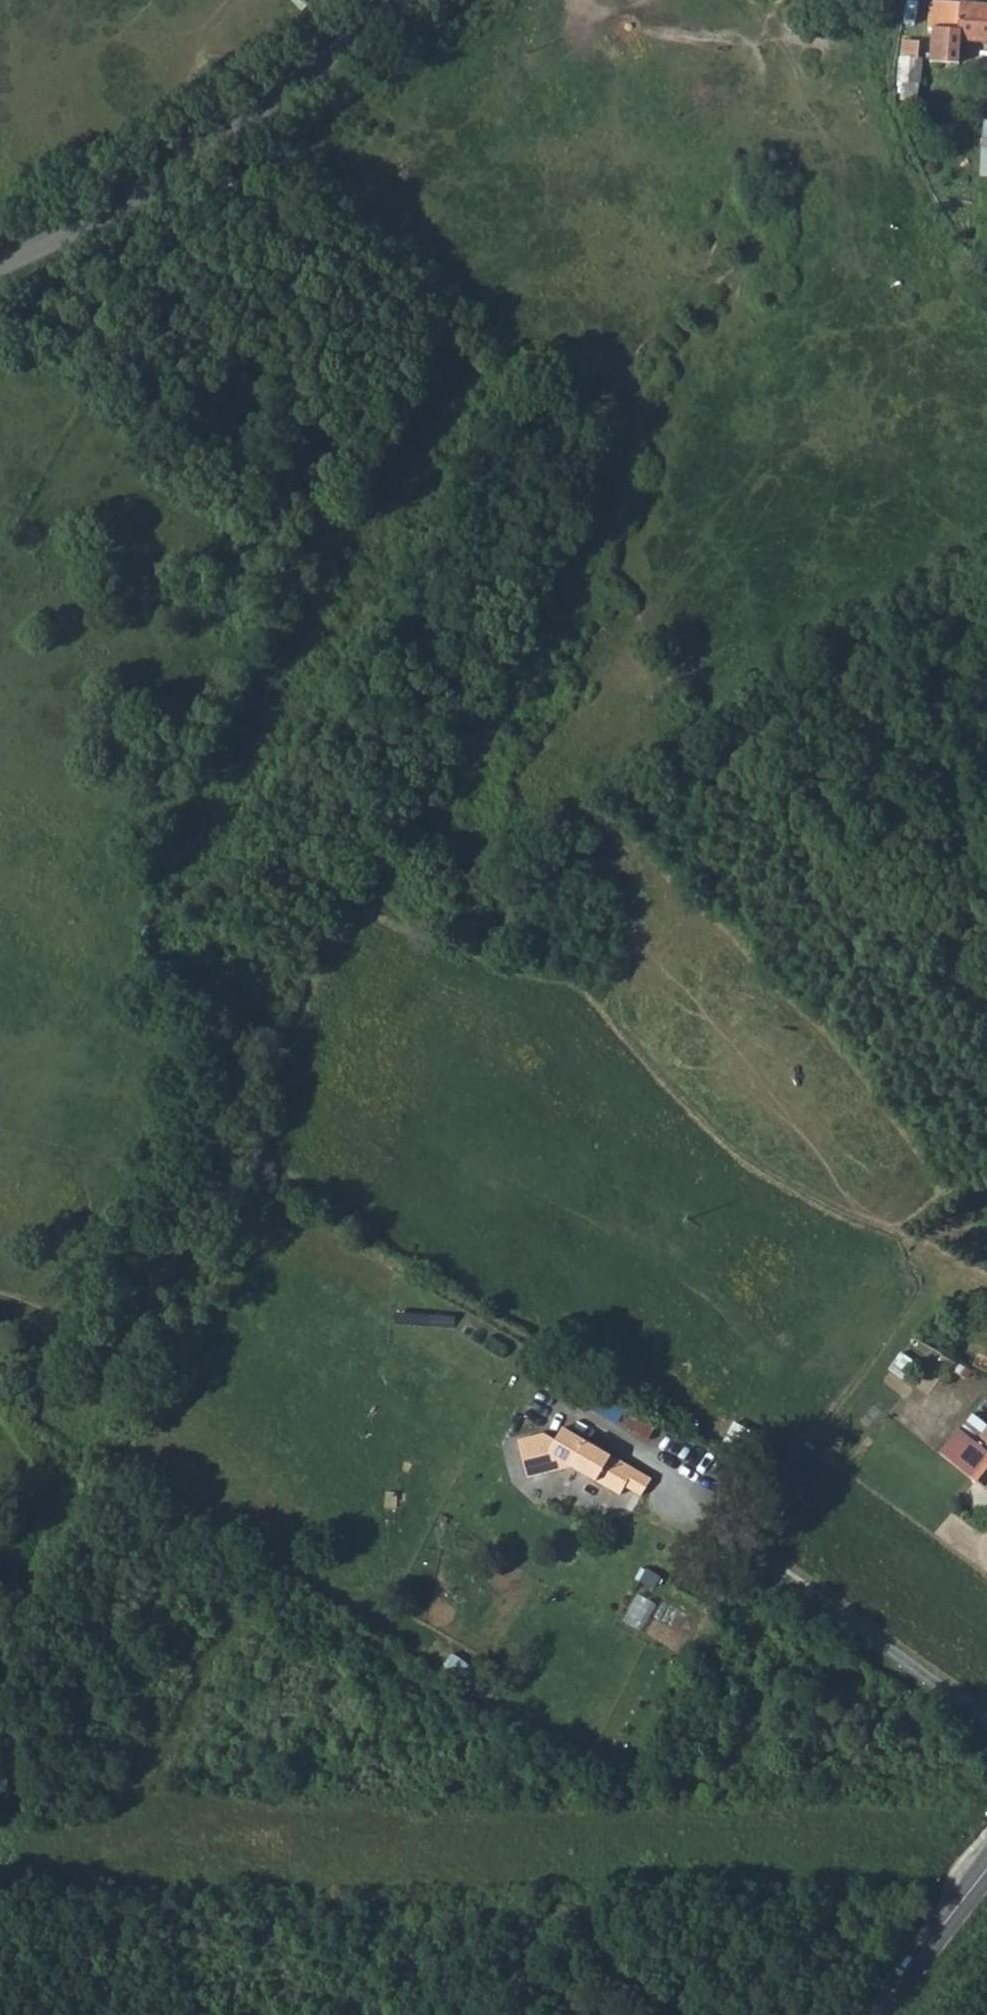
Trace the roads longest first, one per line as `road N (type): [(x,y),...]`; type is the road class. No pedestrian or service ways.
road 1 (unclassified): [(0,259),(292,95),(411,0)]
road 2 (secondary): [(986,1871),(876,2014)]

